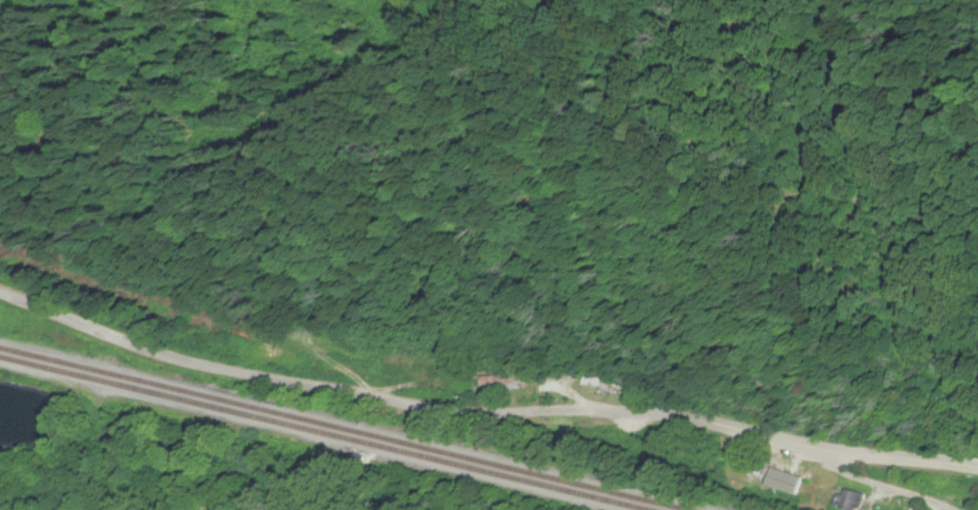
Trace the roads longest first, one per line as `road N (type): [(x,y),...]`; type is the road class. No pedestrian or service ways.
road 1 (residential): [(807,443),(129,308),(0,274)]
road 2 (residential): [(977,471),(807,443)]
road 3 (residential): [(807,443),(948,509)]

